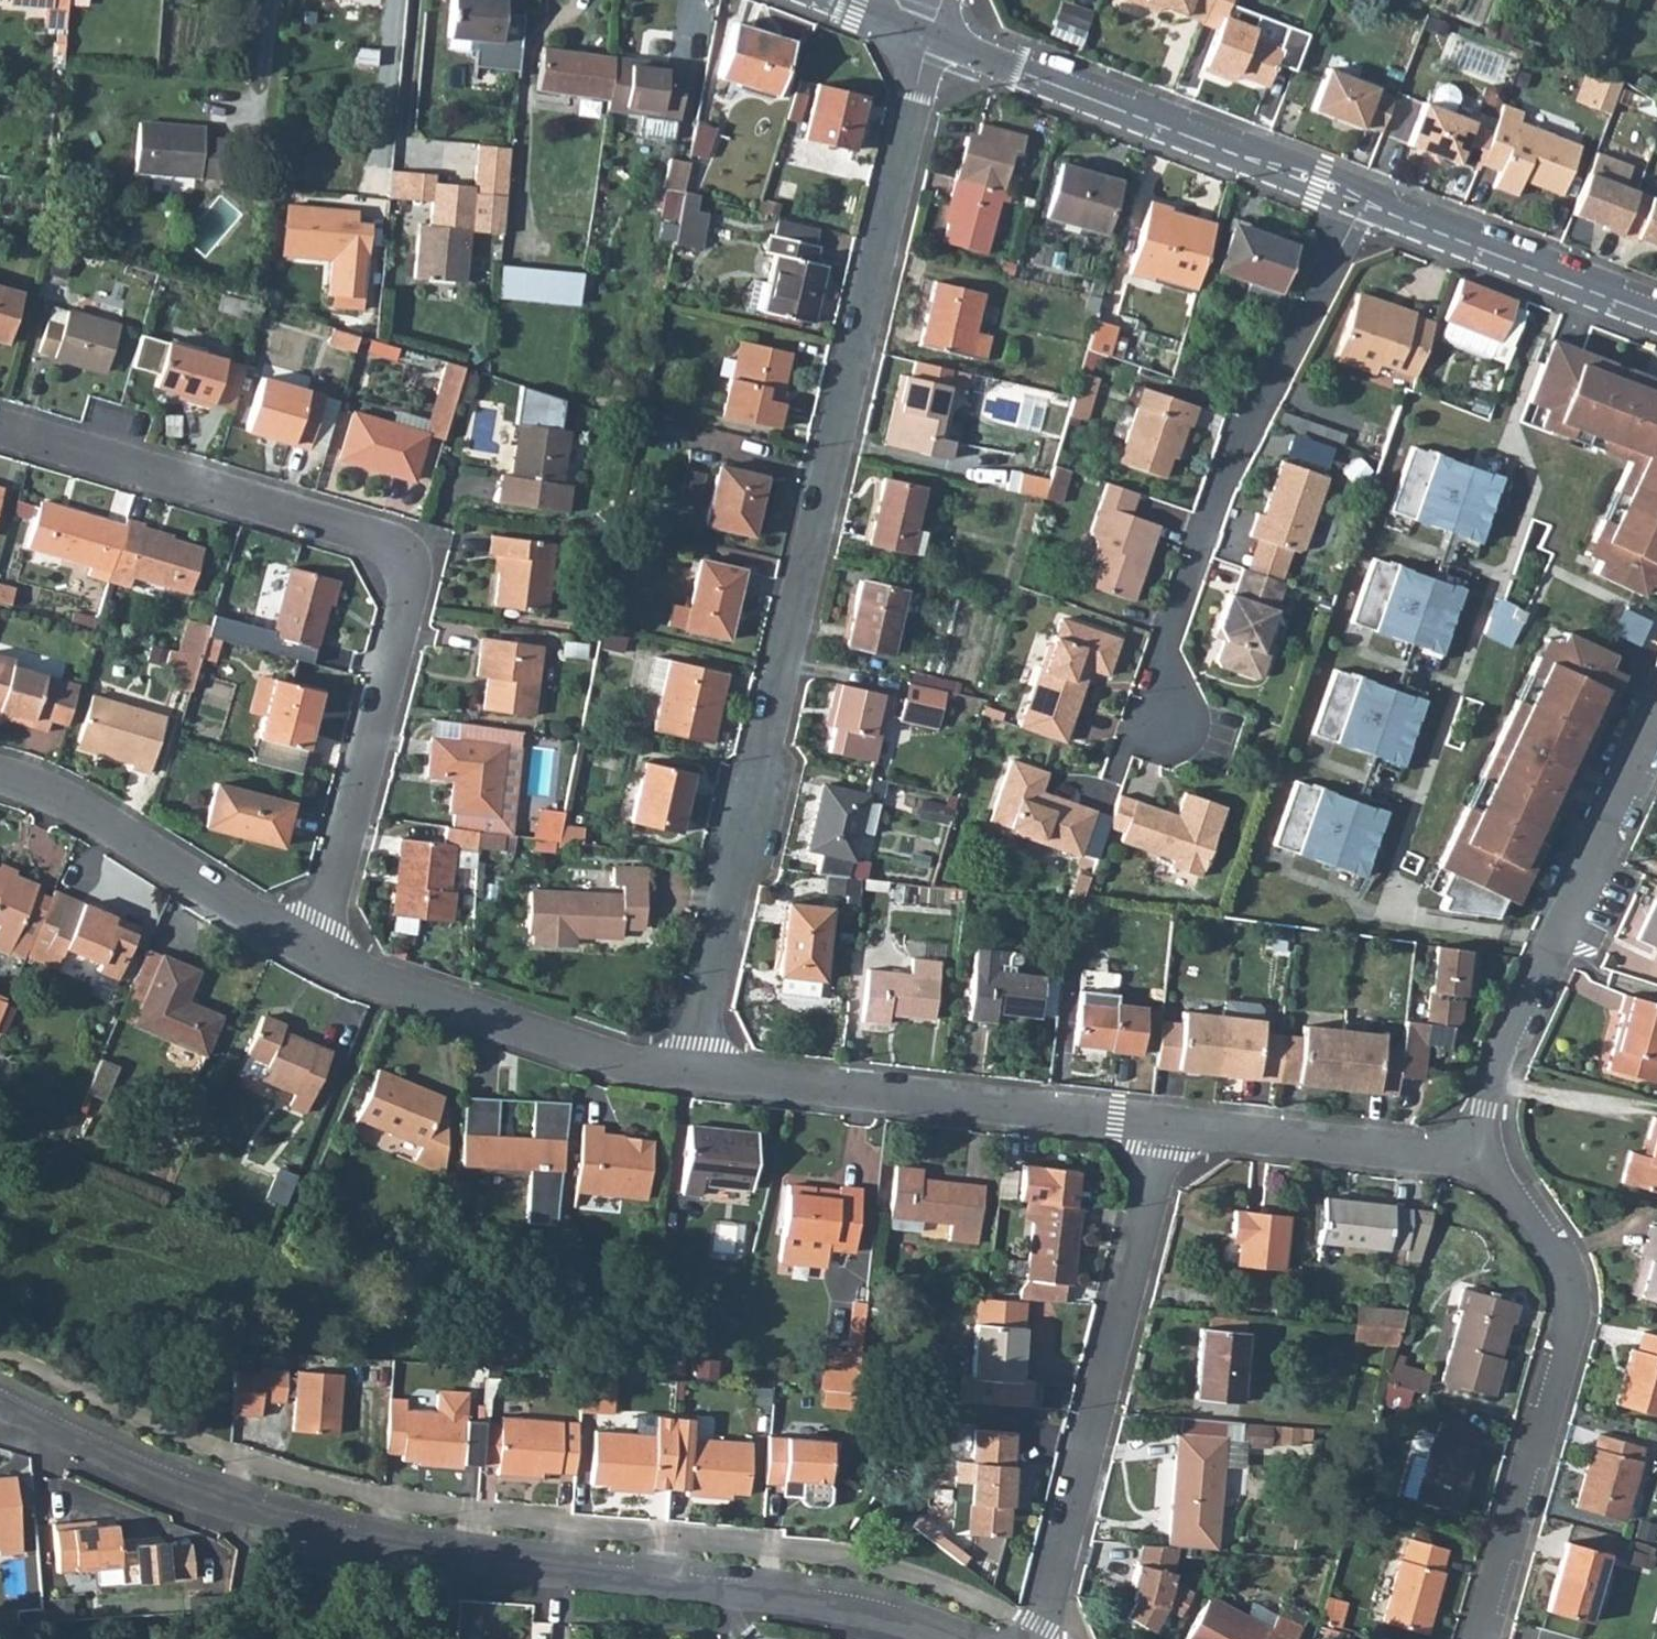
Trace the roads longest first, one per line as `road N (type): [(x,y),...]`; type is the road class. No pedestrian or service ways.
road 1 (residential): [(691,1071),(930,31)]
road 2 (residential): [(0,1401),(168,1481),(334,1536),(428,1556),(781,1587),(928,1621),(966,1638)]
road 3 (residential): [(0,430),(367,538),(404,559),(403,601),(329,901),(305,951)]
road 4 (residential): [(1161,722),(1165,644),(1238,442),(1339,251),(1355,199)]
road 5 (residential): [(1476,1638),(1569,1318),(1569,1289),(1559,1256),(1515,1187),(1470,1153)]
road 6 (residential): [(1166,1125),(1039,1638)]
road 7 (residential): [(691,1071),(1166,1125)]
road 8 (tertiary): [(1355,199),(930,31)]
road 9 (residential): [(1470,1153),(1512,1039),(1656,747)]
road 10 (residential): [(305,951),(641,1065),(691,1071)]
road 11 (residential): [(0,771),(61,796),(305,951)]
road 12 (tertiary): [(1656,315),(1355,199)]
road 13 (residential): [(1166,1125),(1470,1153)]

